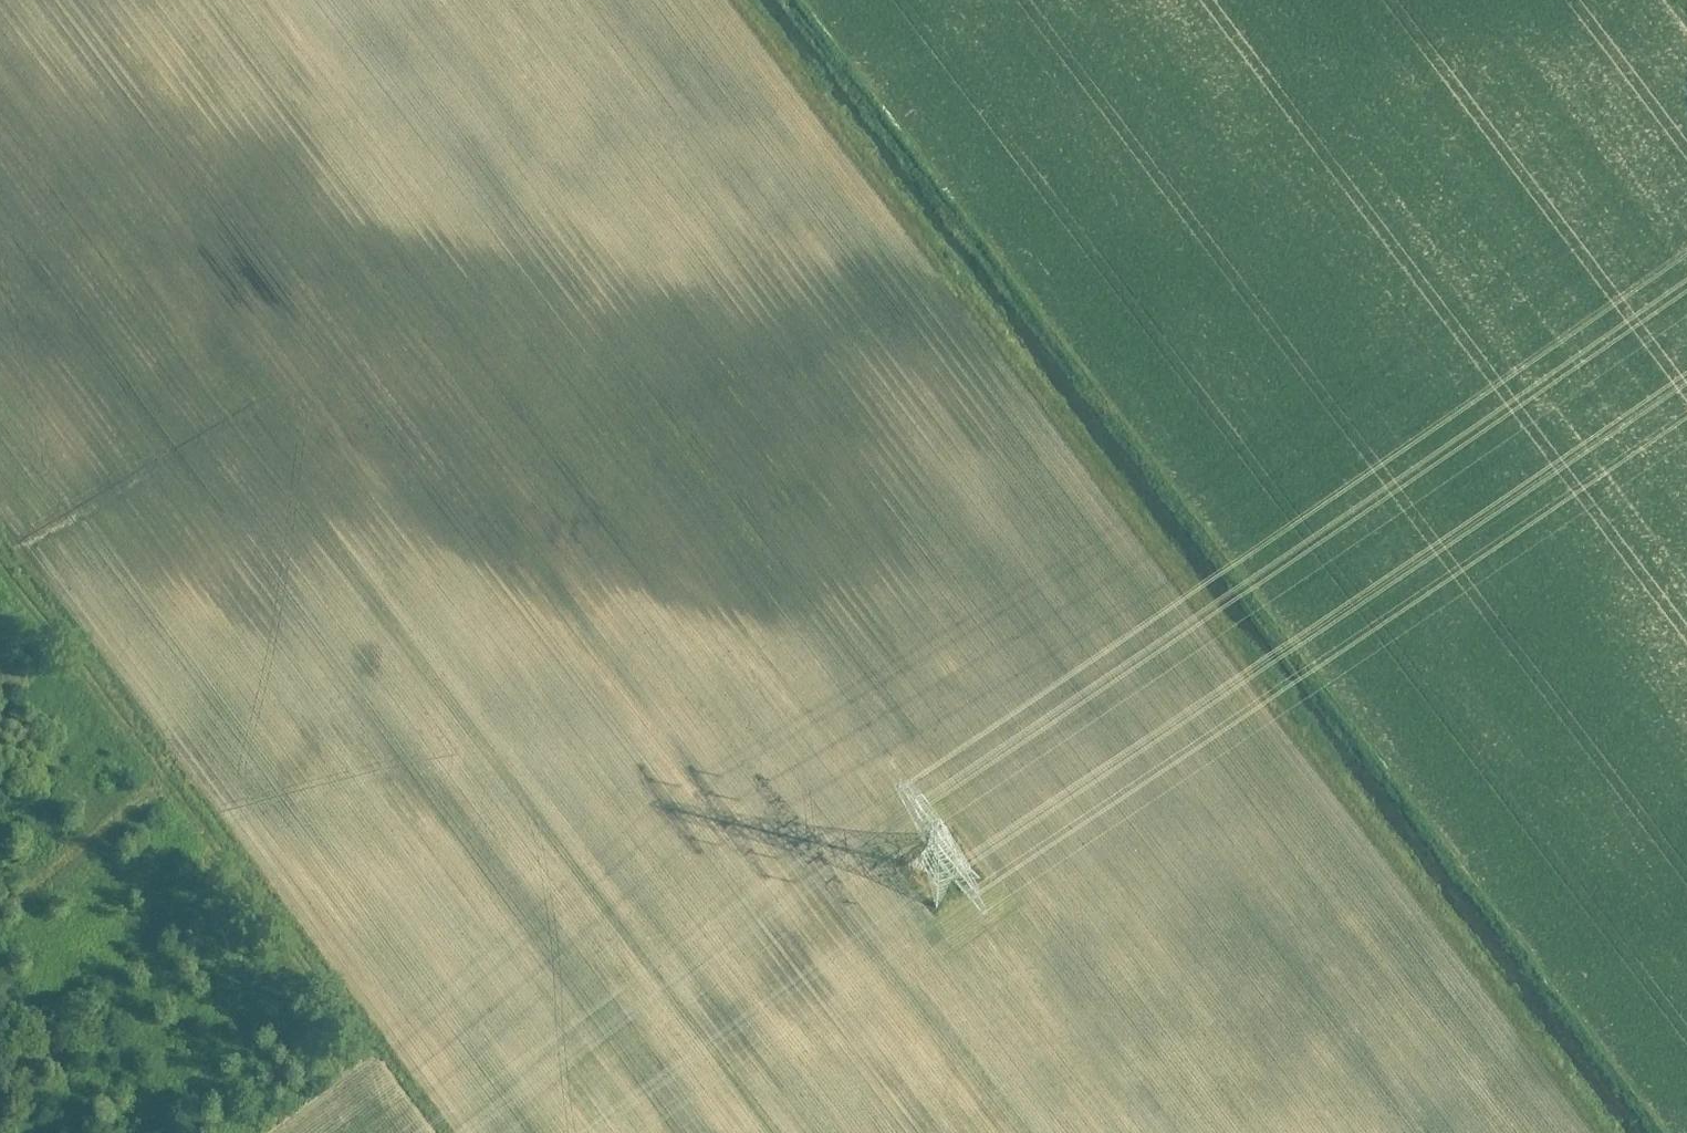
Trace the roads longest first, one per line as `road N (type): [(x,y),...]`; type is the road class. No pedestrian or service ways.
road 1 (track): [(428,1132),(0,566)]

